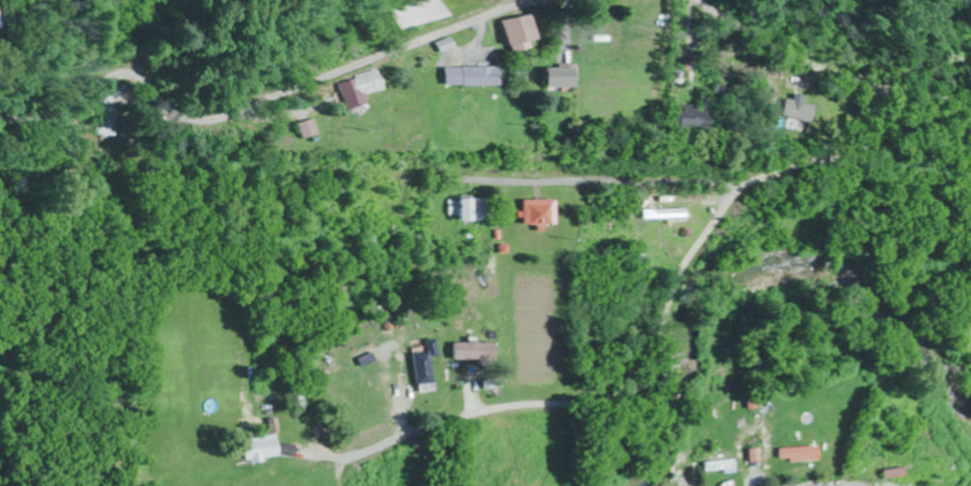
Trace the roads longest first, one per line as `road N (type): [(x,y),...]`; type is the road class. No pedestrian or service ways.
road 1 (residential): [(881,87),(865,149),(802,161),(745,185),(726,204),(684,265),(653,364),(631,392),(494,409),(406,433),(355,458),(323,457)]
road 2 (residential): [(547,0),(208,121),(179,117),(130,80),(105,86),(66,114),(0,121)]
road 3 (residential): [(970,106),(804,63),(696,0)]
road 4 (residential): [(745,185),(487,182)]

